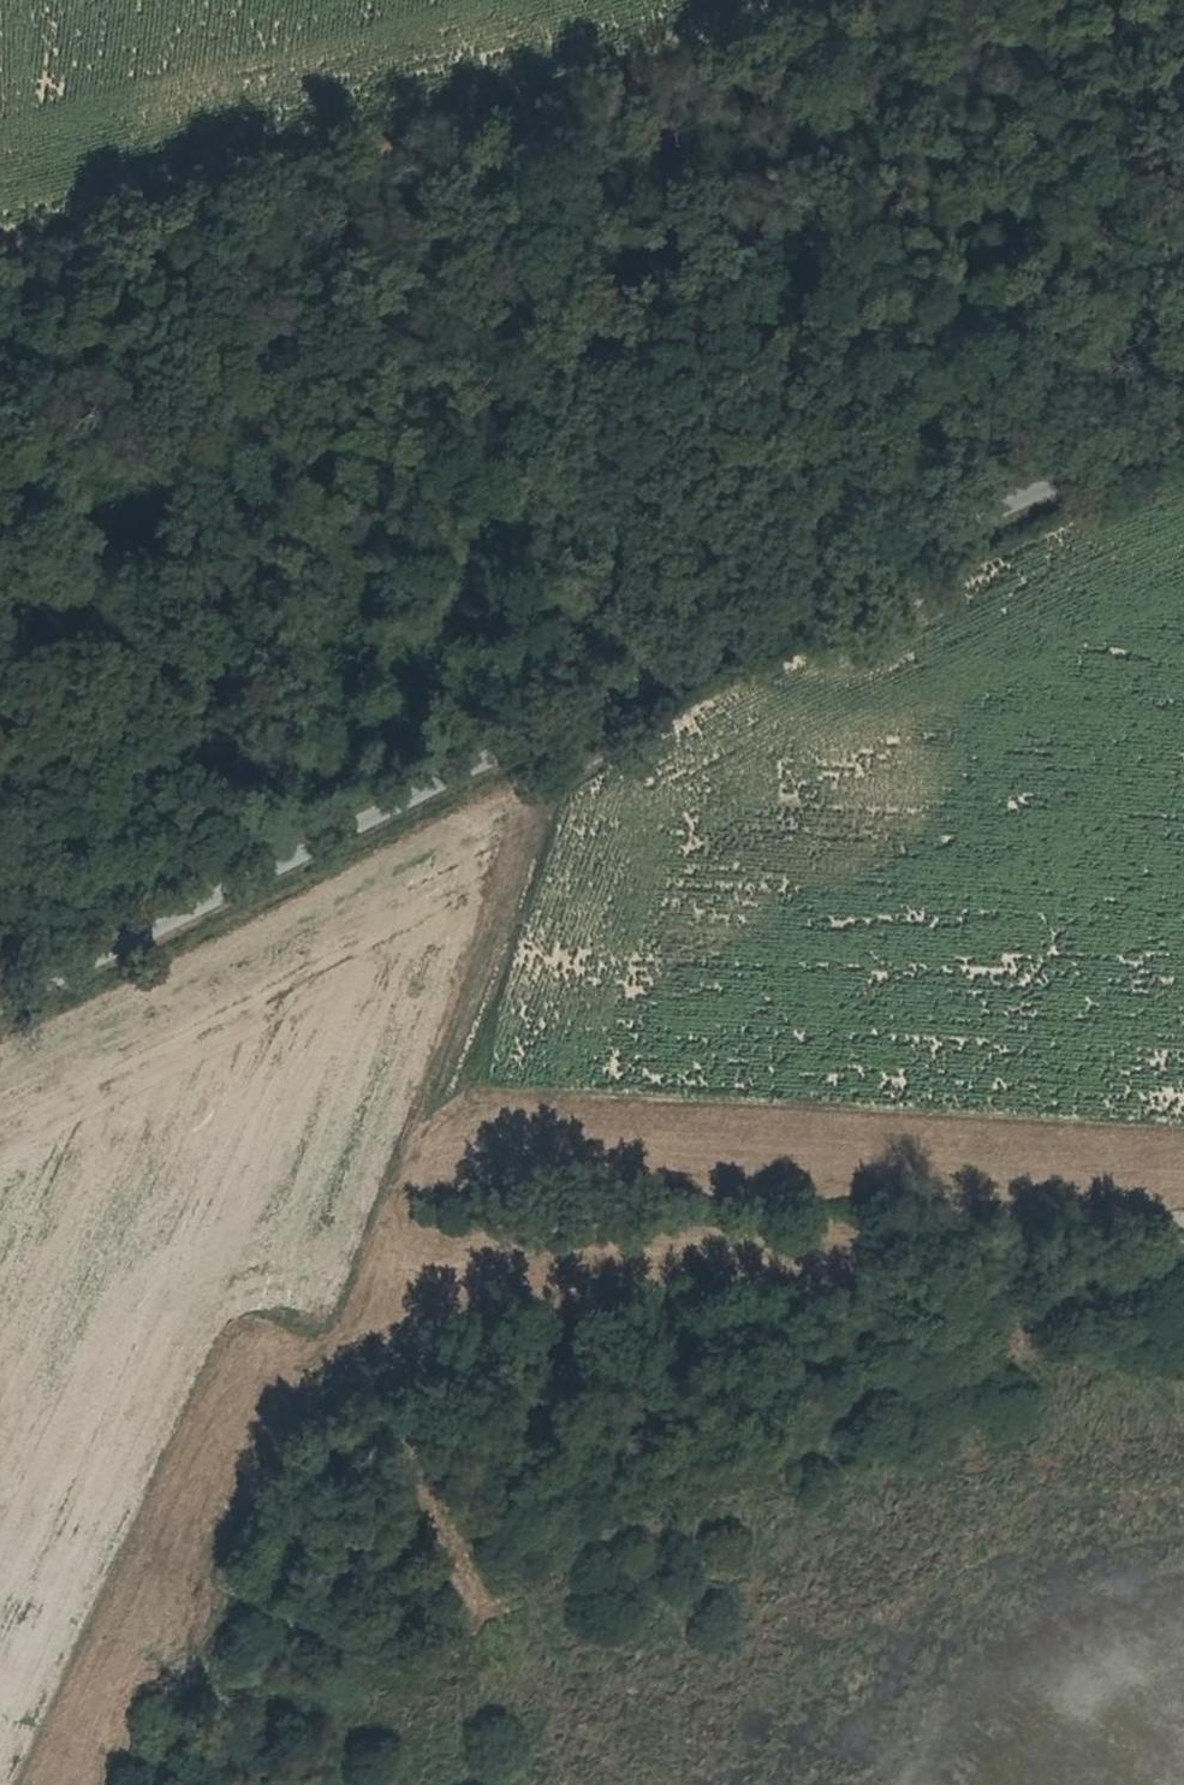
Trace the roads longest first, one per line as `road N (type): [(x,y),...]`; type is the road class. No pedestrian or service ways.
road 1 (unclassified): [(1183,428),(1134,439),(0,988)]
road 2 (track): [(95,942),(0,599)]

